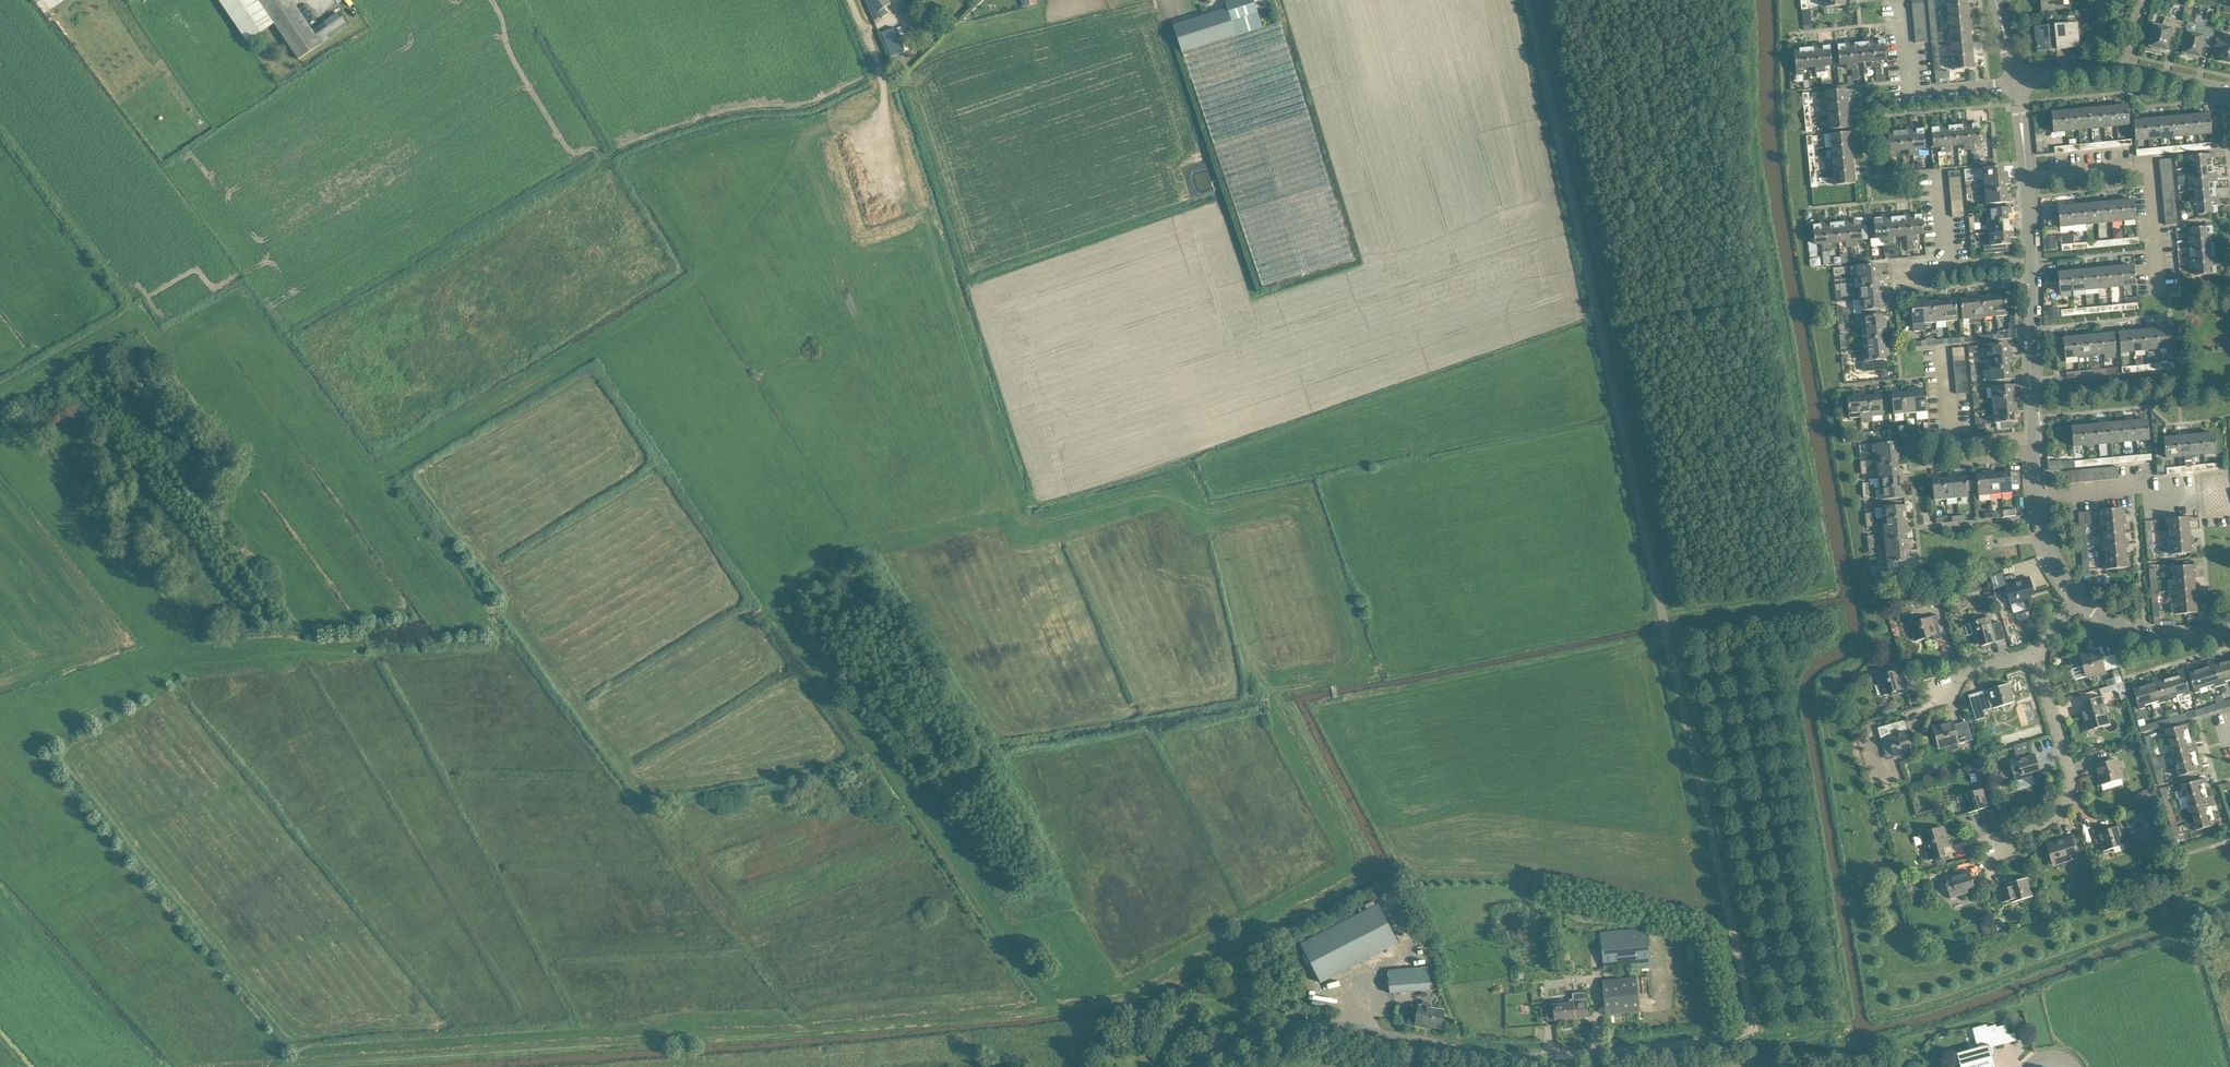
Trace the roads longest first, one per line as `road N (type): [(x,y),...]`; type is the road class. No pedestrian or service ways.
road 1 (unclassified): [(1204,1066),(1290,1025),(1562,1056),(1742,1037),(1751,1029),(1526,0)]
road 2 (residential): [(2158,291),(2148,170),(2029,180)]
road 3 (residential): [(1994,846),(2055,816),(2068,797),(2035,652)]
road 4 (residential): [(2039,494),(2160,486),(2161,499),(2229,494)]
road 5 (residential): [(2018,82),(1911,94),(1901,0)]
road 6 (residential): [(2035,260),(1946,265),(1941,170)]
road 7 (residential): [(2037,438),(1948,443),(1943,348)]
road 8 (unclassified): [(2035,260),(2037,438)]
road 9 (unclassified): [(2080,599),(2146,637),(2229,628)]

